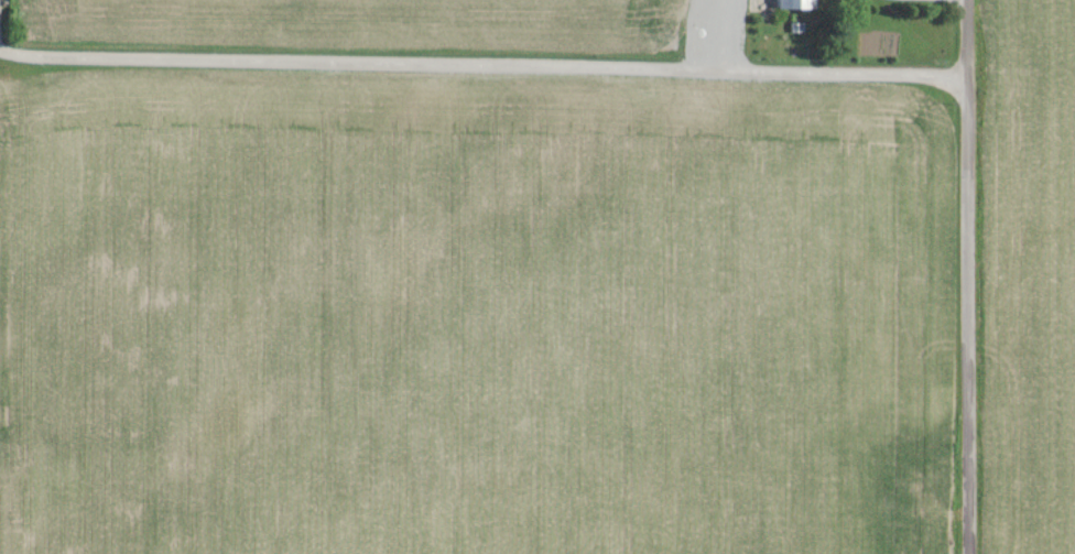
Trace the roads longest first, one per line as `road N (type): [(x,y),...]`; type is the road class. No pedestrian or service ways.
road 1 (residential): [(964,79),(0,55)]
road 2 (residential): [(969,553),(964,0)]

